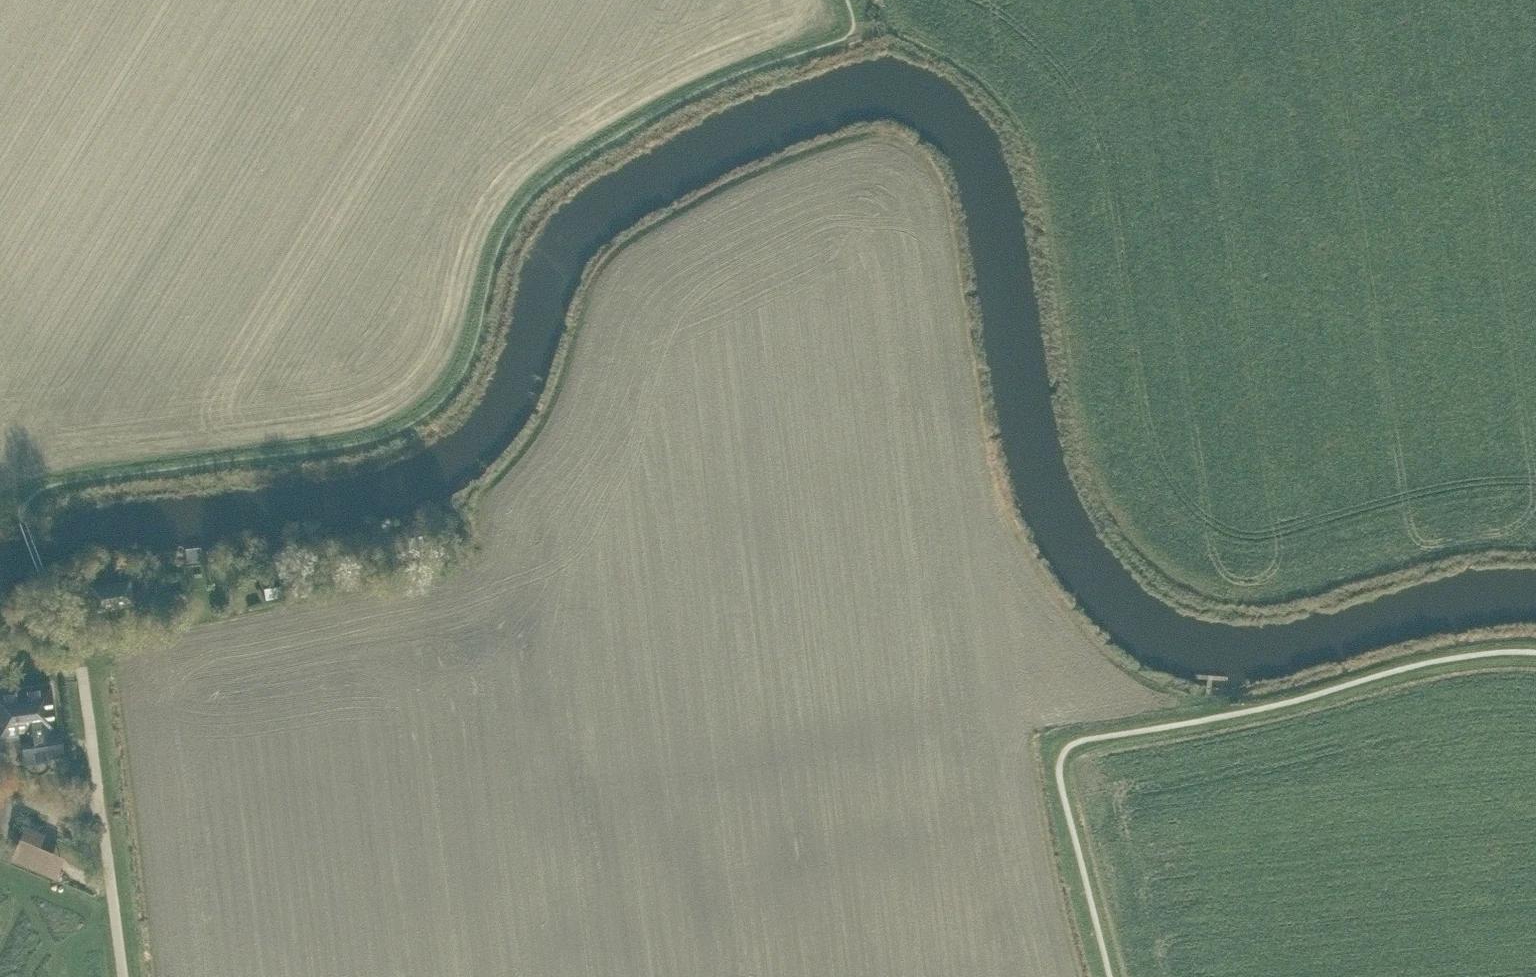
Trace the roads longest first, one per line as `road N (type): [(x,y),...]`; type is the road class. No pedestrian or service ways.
road 1 (residential): [(123,976),(82,673)]

